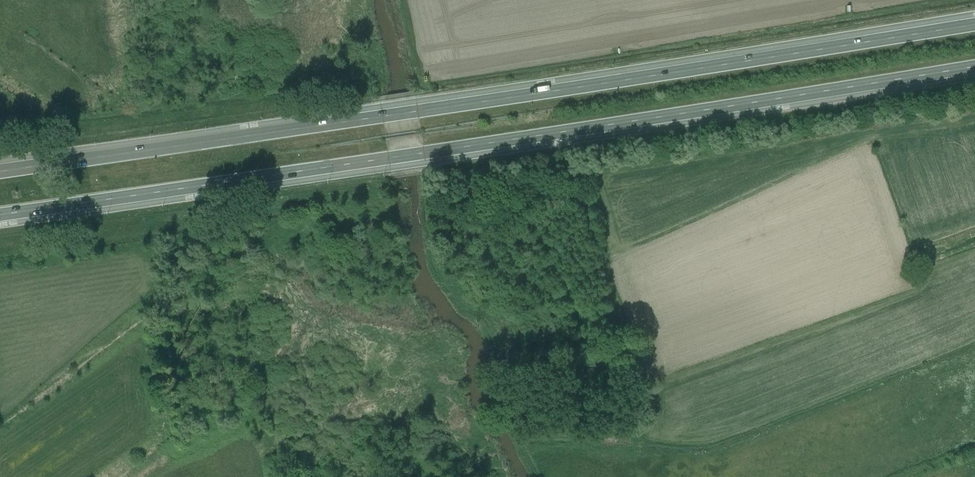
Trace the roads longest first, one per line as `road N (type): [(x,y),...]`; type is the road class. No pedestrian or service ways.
road 1 (primary): [(974,24),(0,172)]
road 2 (primary): [(0,215),(974,67)]

